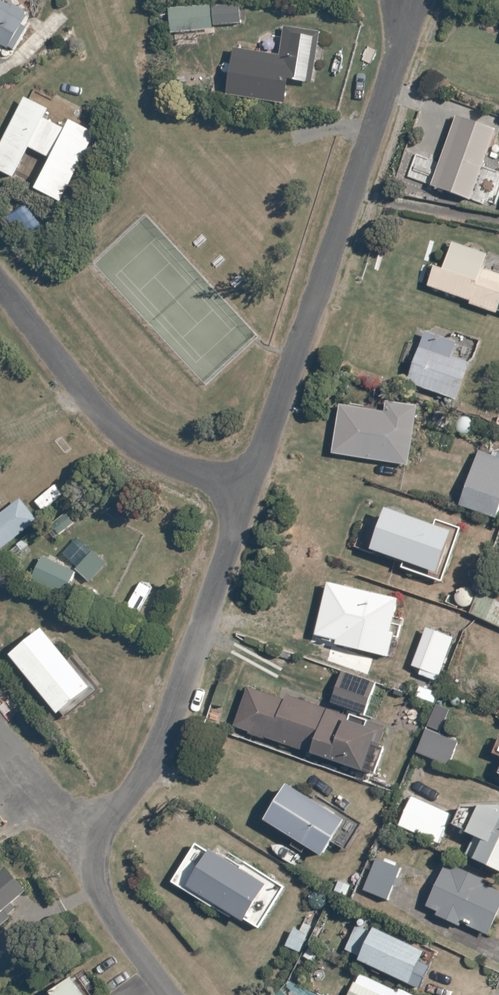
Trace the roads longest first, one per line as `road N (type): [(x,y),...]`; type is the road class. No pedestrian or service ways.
road 1 (residential): [(232,490),(401,0)]
road 2 (residential): [(53,847),(82,828),(121,780),(232,490)]
road 3 (residential): [(232,490),(148,456),(97,408),(0,283)]
road 4 (residential): [(53,847),(166,994)]

